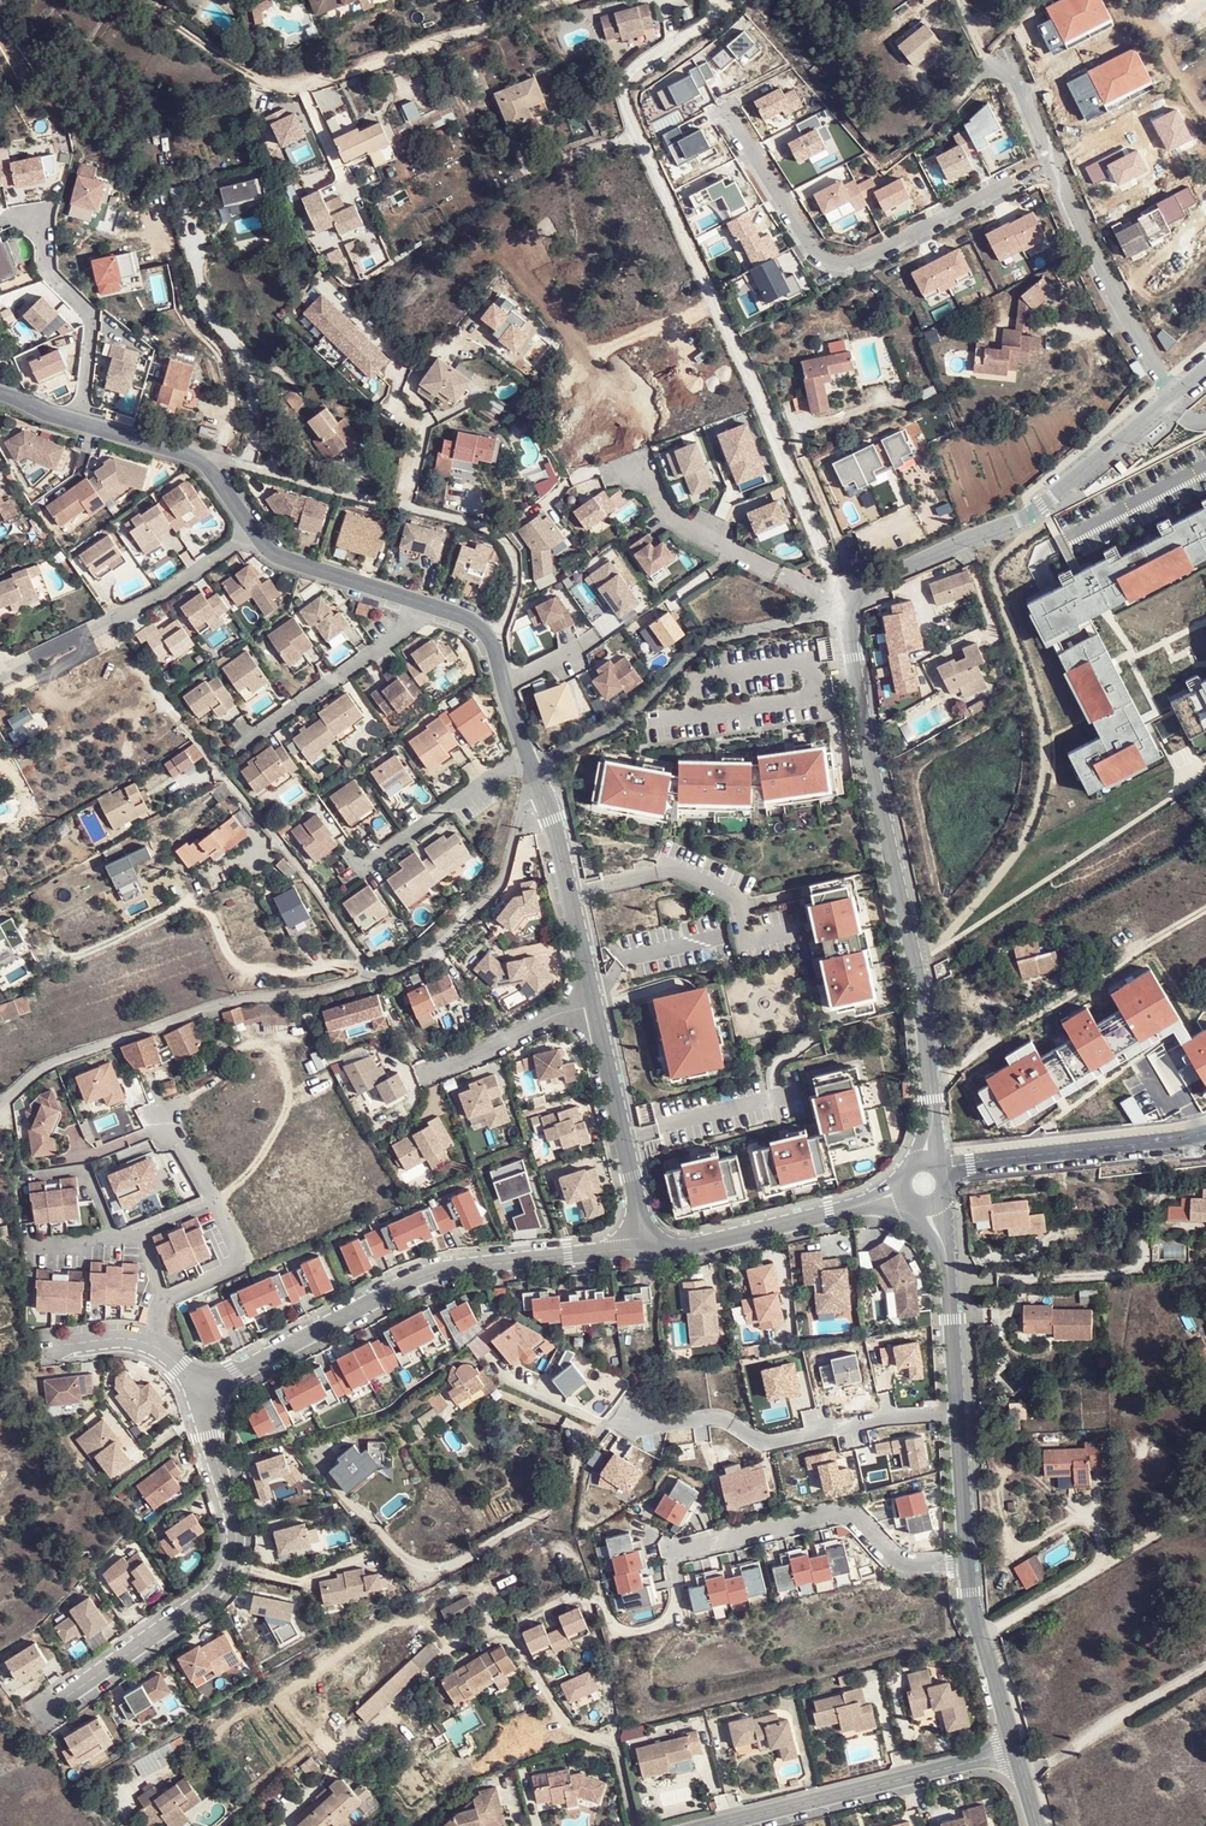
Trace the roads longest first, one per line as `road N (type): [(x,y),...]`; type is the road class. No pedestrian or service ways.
road 1 (residential): [(844,604),(764,405),(624,100),(631,74),(712,18),(717,0)]
road 2 (residential): [(0,1101),(36,1070),(224,1002),(314,993),(415,961),(496,891),(518,814),(541,793)]
road 3 (residential): [(959,1416),(879,1422),(777,1445),(713,1420),(595,1433),(577,1448),(562,1497),(473,1553)]
road 4 (track): [(373,975),(296,860),(127,651),(108,645),(85,653),(0,701)]
road 5 (residential): [(844,604),(920,988),(931,1111)]
road 6 (residential): [(642,1249),(420,1276),(200,1396)]
road 7 (track): [(565,0),(288,88),(251,75),(144,0)]
road 8 (residential): [(1051,165),(842,264),(811,248),(727,114)]
road 9 (residential): [(200,1396),(234,1524),(235,1553),(223,1580),(47,1712)]
road 10 (residential): [(1172,396),(1034,512),(891,571),(844,604)]
road 11 (track): [(138,1789),(375,1625),(423,1617),(459,1643)]
road 12 (residential): [(844,604),(722,635),(639,709),(531,772)]
road 13 (track): [(365,963),(248,971),(227,956),(208,912),(186,903),(66,960)]
road 14 (residential): [(967,1564),(904,1564),(853,1519),(832,1513),(672,1553)]
road 15 (residential): [(720,1825),(1016,1750)]
road 16 (residential): [(0,392),(203,462),(253,531)]
road 17 (residential): [(0,677),(164,595),(253,531)]
road 18 (residential): [(459,1643),(505,1639),(523,1652),(570,1729),(614,1745),(634,1825)]
road 19 (residential): [(944,1172),(990,1158),(1205,1132)]
road 20 (residential): [(1172,396),(1110,292),(1051,165)]
road 21 (residential): [(982,1638),(1205,1507)]
road 22 (residential): [(642,1249),(594,1004)]
road 23 (residential): [(859,1205),(642,1249)]
road 24 (residential): [(594,1004),(541,793)]
road 25 (residential): [(261,728),(430,609)]
road 26 (residential): [(253,531),(284,559),(430,609)]
road 27 (residential): [(364,859),(526,755)]
road 28 (residential): [(419,1079),(565,1010),(594,1004)]
road 29 (residential): [(430,609),(492,638),(526,755)]
road 30 (track): [(214,1201),(238,1185),(274,1135),(285,1079),(276,1052)]
road 31 (residential): [(945,1254),(959,1416)]
road 32 (residential): [(959,1416),(967,1564)]
road 33 (residential): [(214,1201),(238,1261),(165,1300)]
road 34 (residential): [(1051,165),(1007,71),(985,68),(970,83)]
road 35 (track): [(1205,122),(1126,0)]

